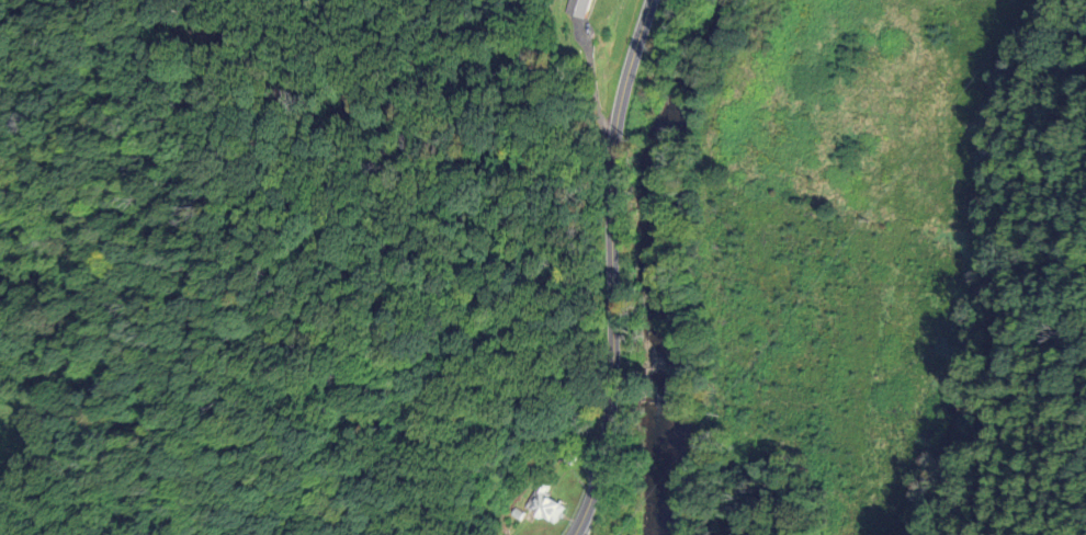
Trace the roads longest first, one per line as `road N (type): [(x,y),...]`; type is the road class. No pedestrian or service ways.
road 1 (primary): [(576,534),(593,485),(603,413),(606,193),(618,100),(650,0)]

